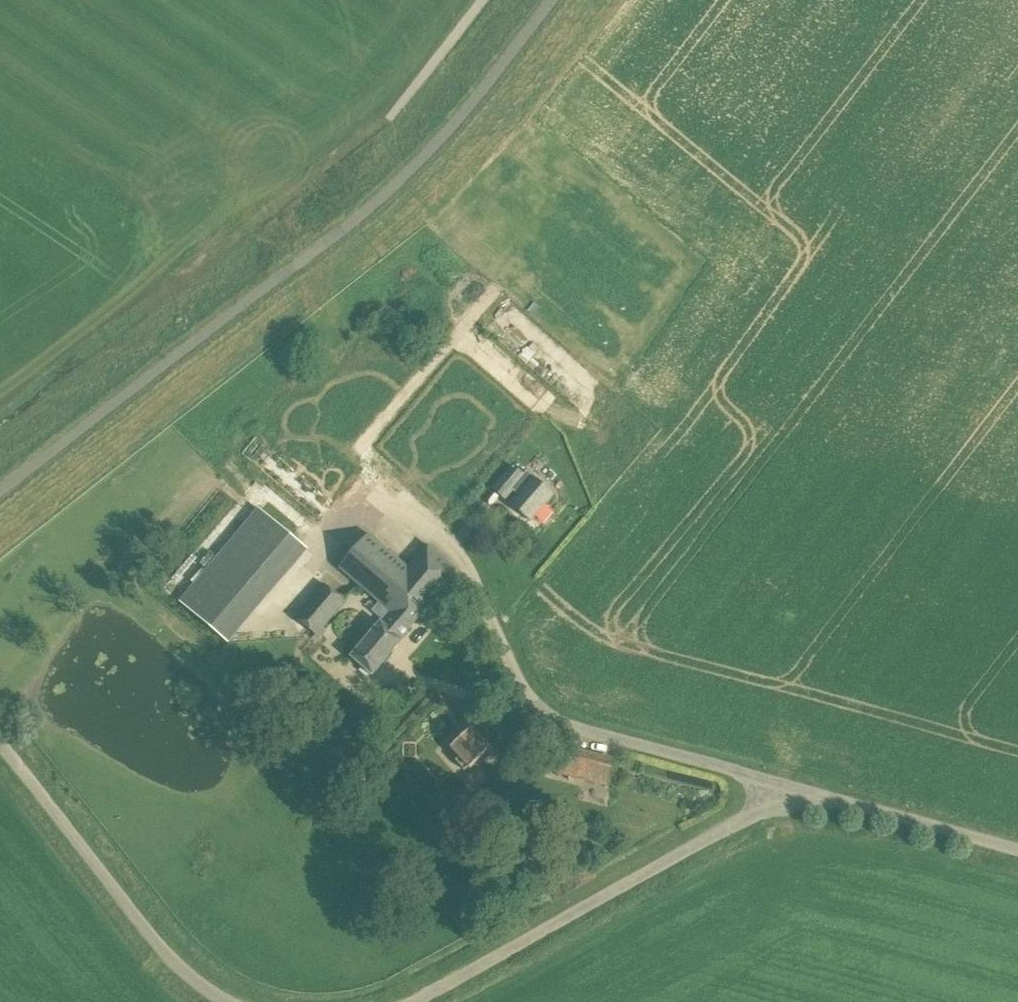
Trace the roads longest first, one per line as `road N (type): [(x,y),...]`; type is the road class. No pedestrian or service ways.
road 1 (unclassified): [(1017,850),(830,799),(794,798),(424,1001)]
road 2 (unclassified): [(214,1001),(161,951),(0,746)]
road 3 (track): [(214,125),(303,253)]

